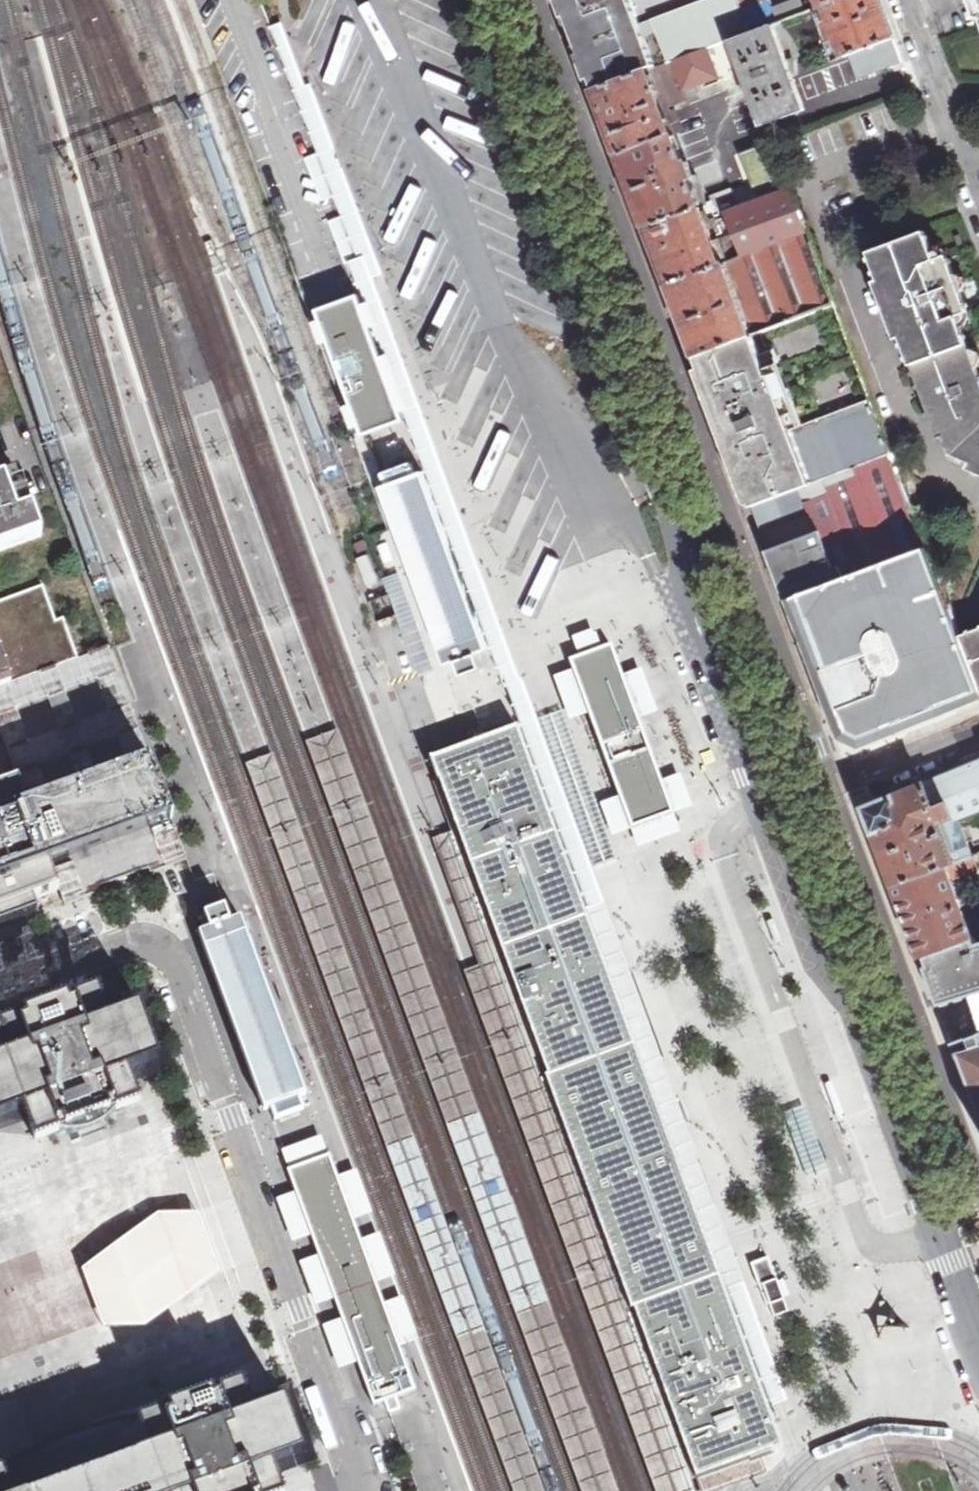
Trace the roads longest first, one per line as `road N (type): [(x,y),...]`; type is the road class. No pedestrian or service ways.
road 1 (unclassified): [(781,804),(594,274),(486,0)]
road 2 (unclassified): [(0,980),(125,938),(152,941),(178,961),(364,1490)]
road 3 (unclassified): [(932,1227),(781,804)]
road 4 (residential): [(978,731),(781,804)]
road 5 (residential): [(905,0),(970,175)]
road 6 (unclassified): [(978,1359),(932,1227)]

